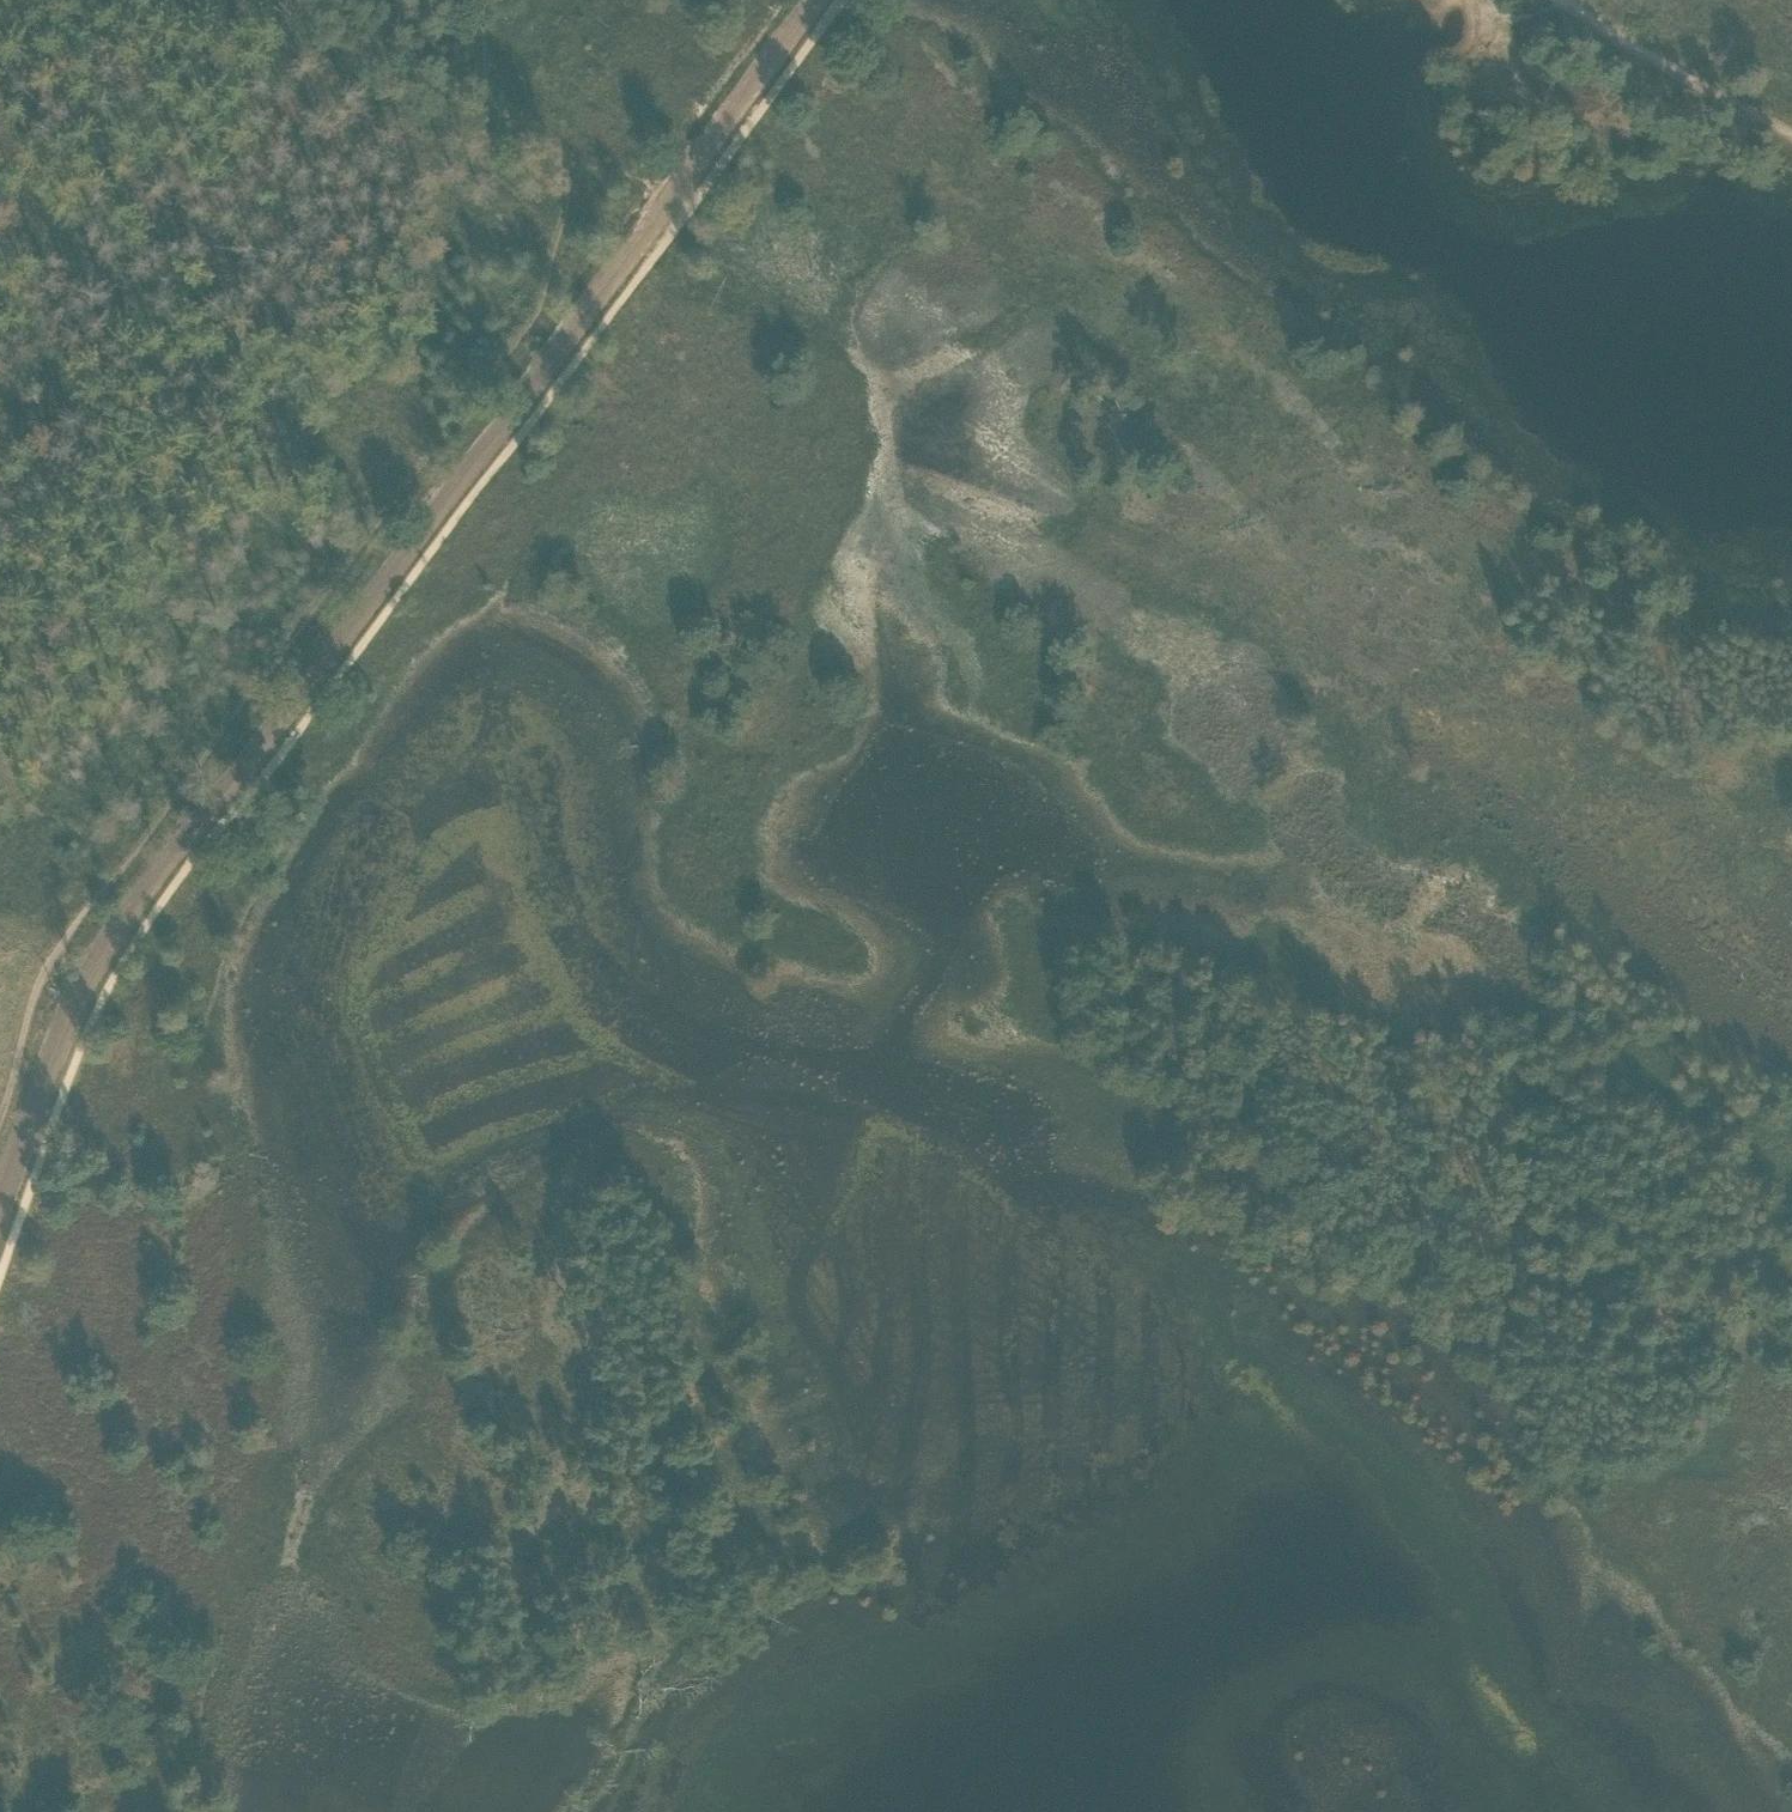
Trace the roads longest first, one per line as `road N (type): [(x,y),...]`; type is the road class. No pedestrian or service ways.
road 1 (track): [(815,0),(95,964),(60,1028),(0,1207)]
road 2 (track): [(1791,144),(1572,0)]

